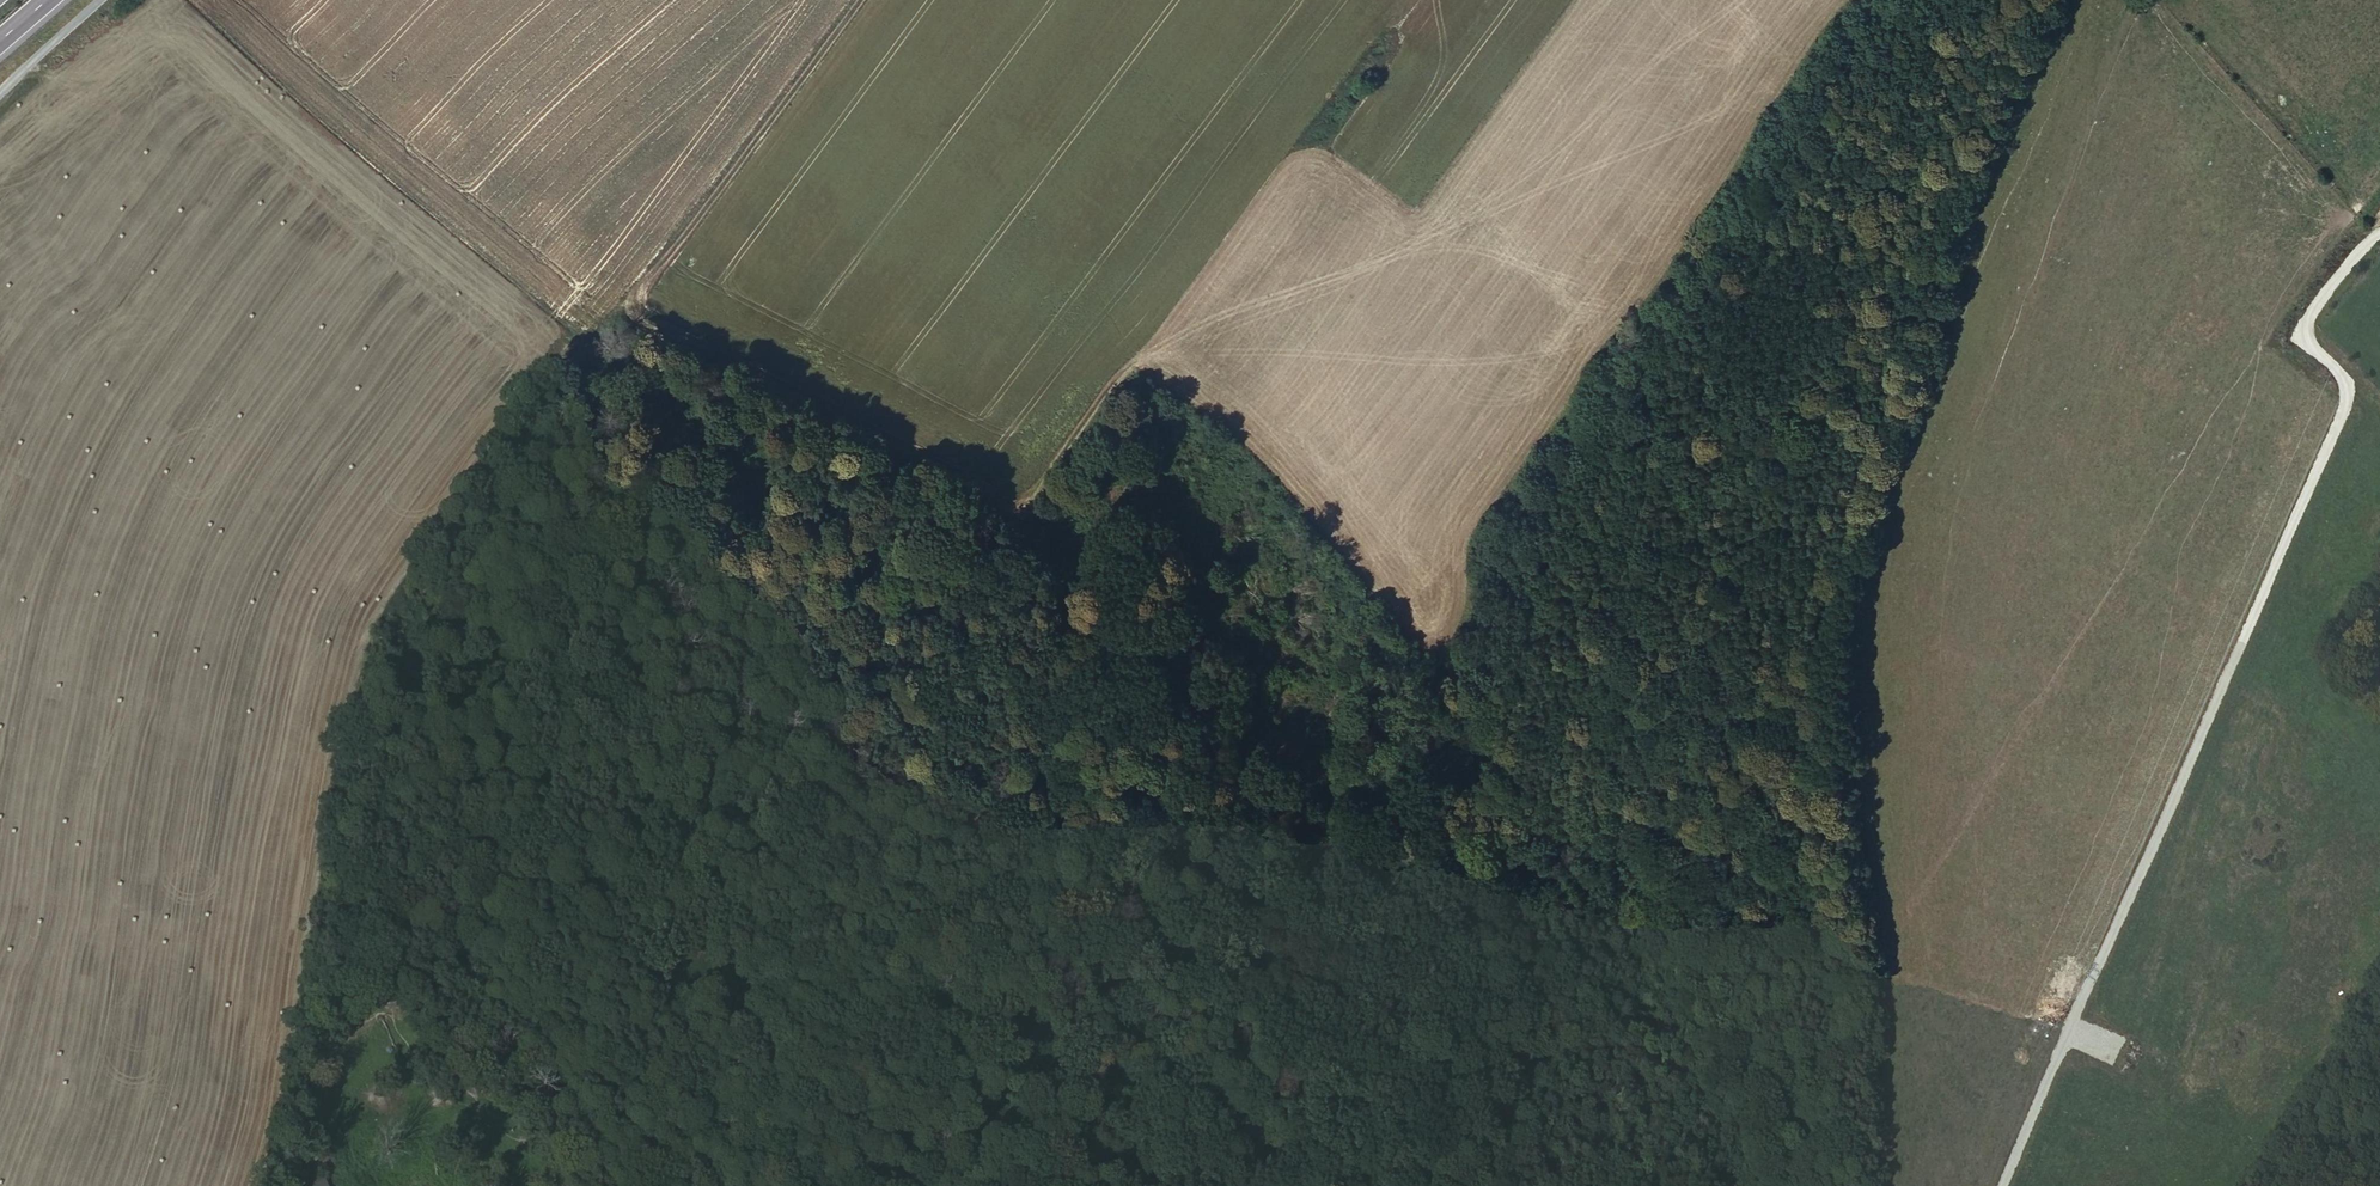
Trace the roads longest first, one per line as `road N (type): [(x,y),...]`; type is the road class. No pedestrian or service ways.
road 1 (track): [(631,293),(854,0)]
road 2 (unclassified): [(0,89),(95,0)]

